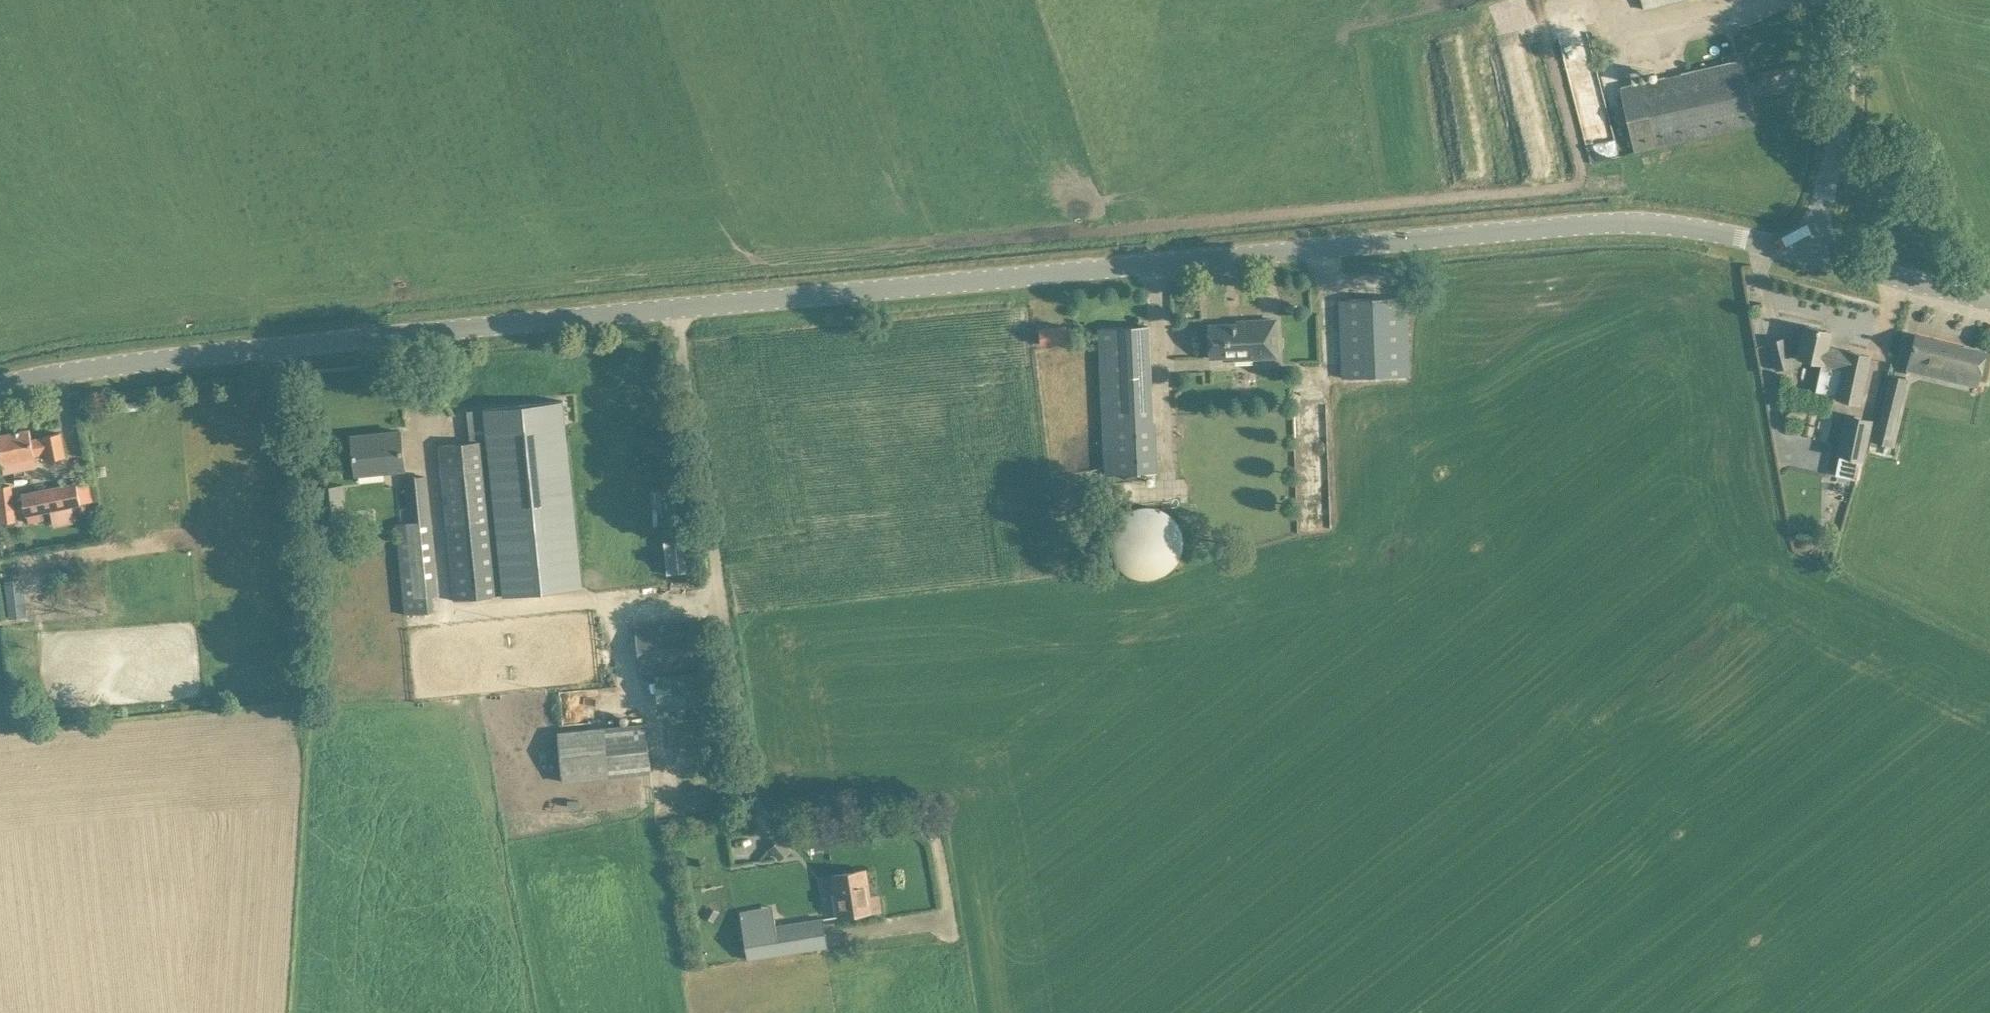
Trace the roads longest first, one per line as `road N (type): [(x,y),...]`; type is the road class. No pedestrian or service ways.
road 1 (unclassified): [(0,386),(434,331),(1598,222),(1682,226),(1810,254)]
road 2 (unclassified): [(1810,254),(1839,133),(1843,33),(1833,0)]
road 3 (unclassified): [(1989,299),(1810,254)]

